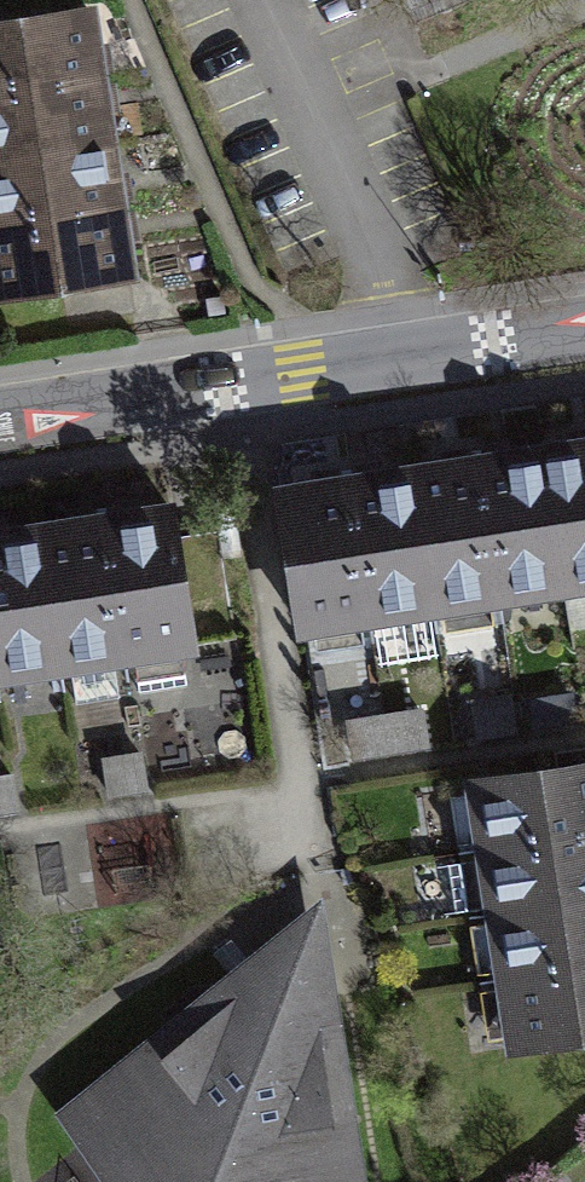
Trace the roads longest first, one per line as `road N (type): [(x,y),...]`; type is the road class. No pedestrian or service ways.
road 1 (residential): [(584,333),(0,421)]

